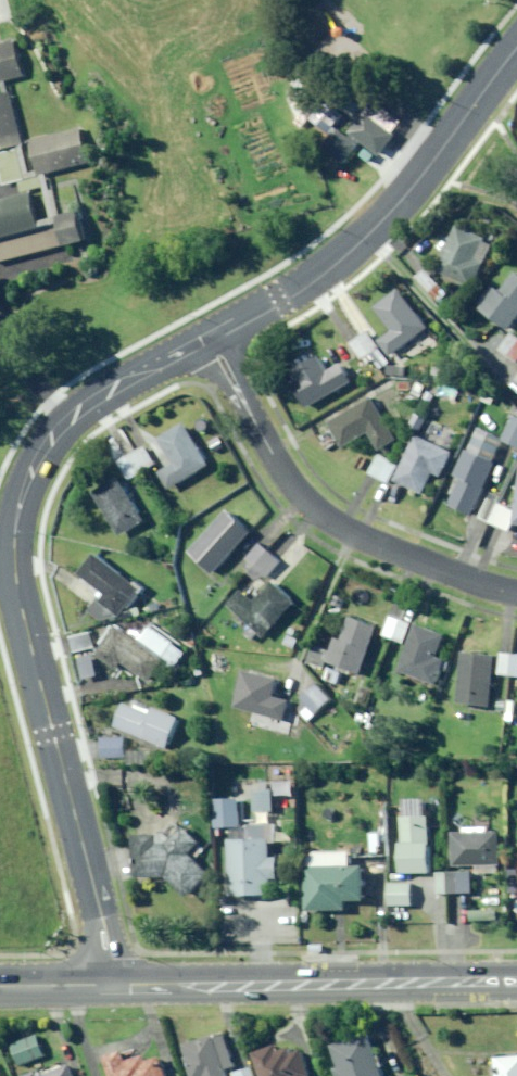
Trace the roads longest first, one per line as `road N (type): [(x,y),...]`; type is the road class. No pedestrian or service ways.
road 1 (residential): [(114,984),(24,620),(18,517),(34,460),(60,427),(100,395),(209,340)]
road 2 (residential): [(209,340),(290,296),(347,253),(425,175),(516,47)]
road 3 (residential): [(209,340),(299,496),(344,533),(516,594)]
road 4 (secondary): [(516,982),(114,984)]

